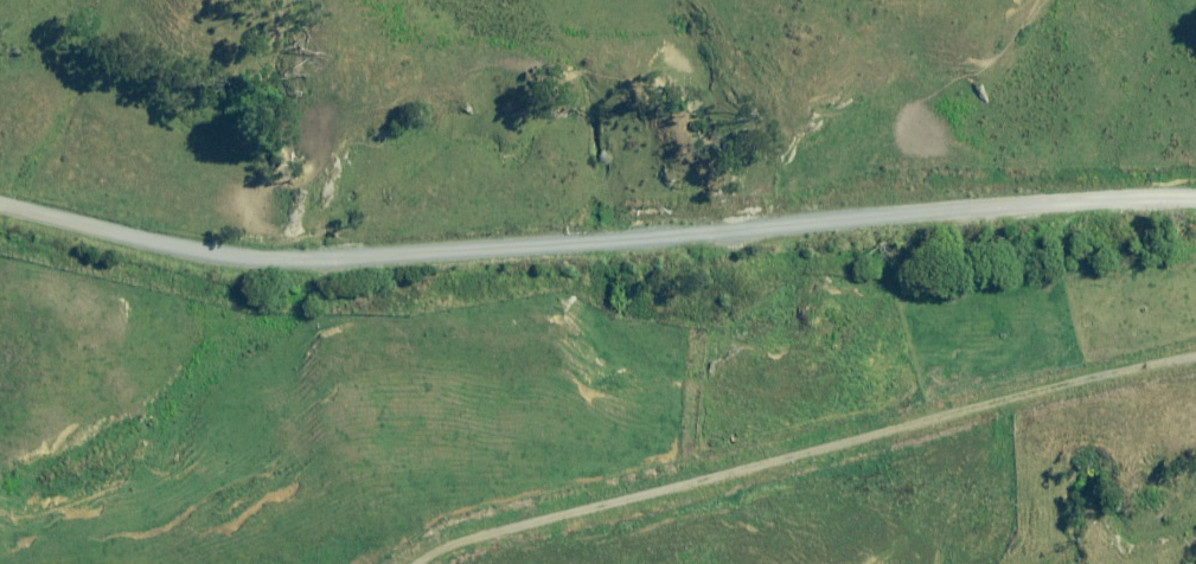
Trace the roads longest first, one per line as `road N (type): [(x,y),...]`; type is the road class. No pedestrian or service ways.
road 1 (unclassified): [(1195,196),(1033,201),(286,255),(189,248),(0,203)]
road 2 (track): [(421,563),(492,526),(1195,340)]

